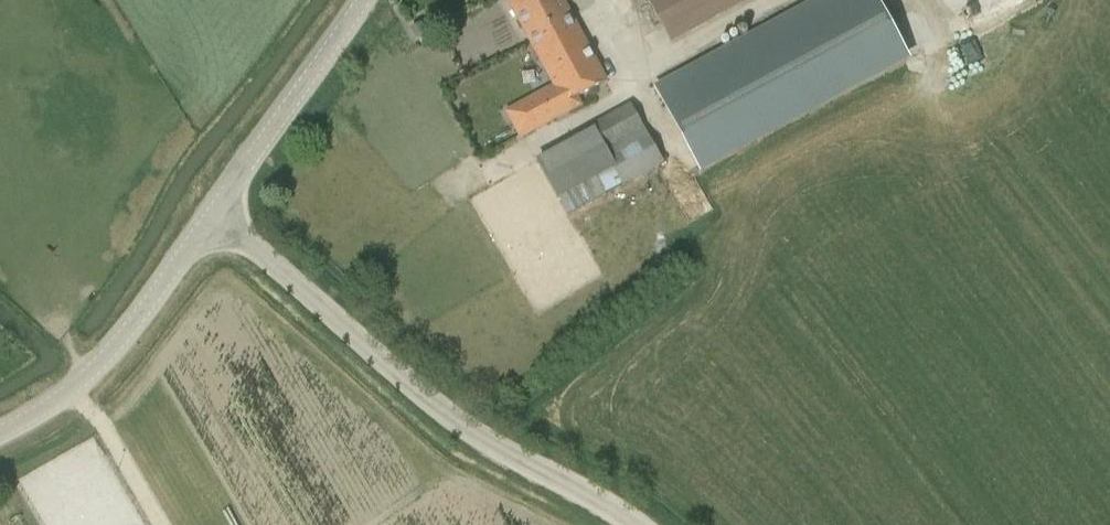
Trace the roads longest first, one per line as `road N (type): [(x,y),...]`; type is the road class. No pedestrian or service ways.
road 1 (unclassified): [(636,524),(459,427),(216,216)]
road 2 (unclassified): [(0,434),(39,416),(92,374),(216,216)]
road 3 (unclassified): [(216,216),(361,0)]

